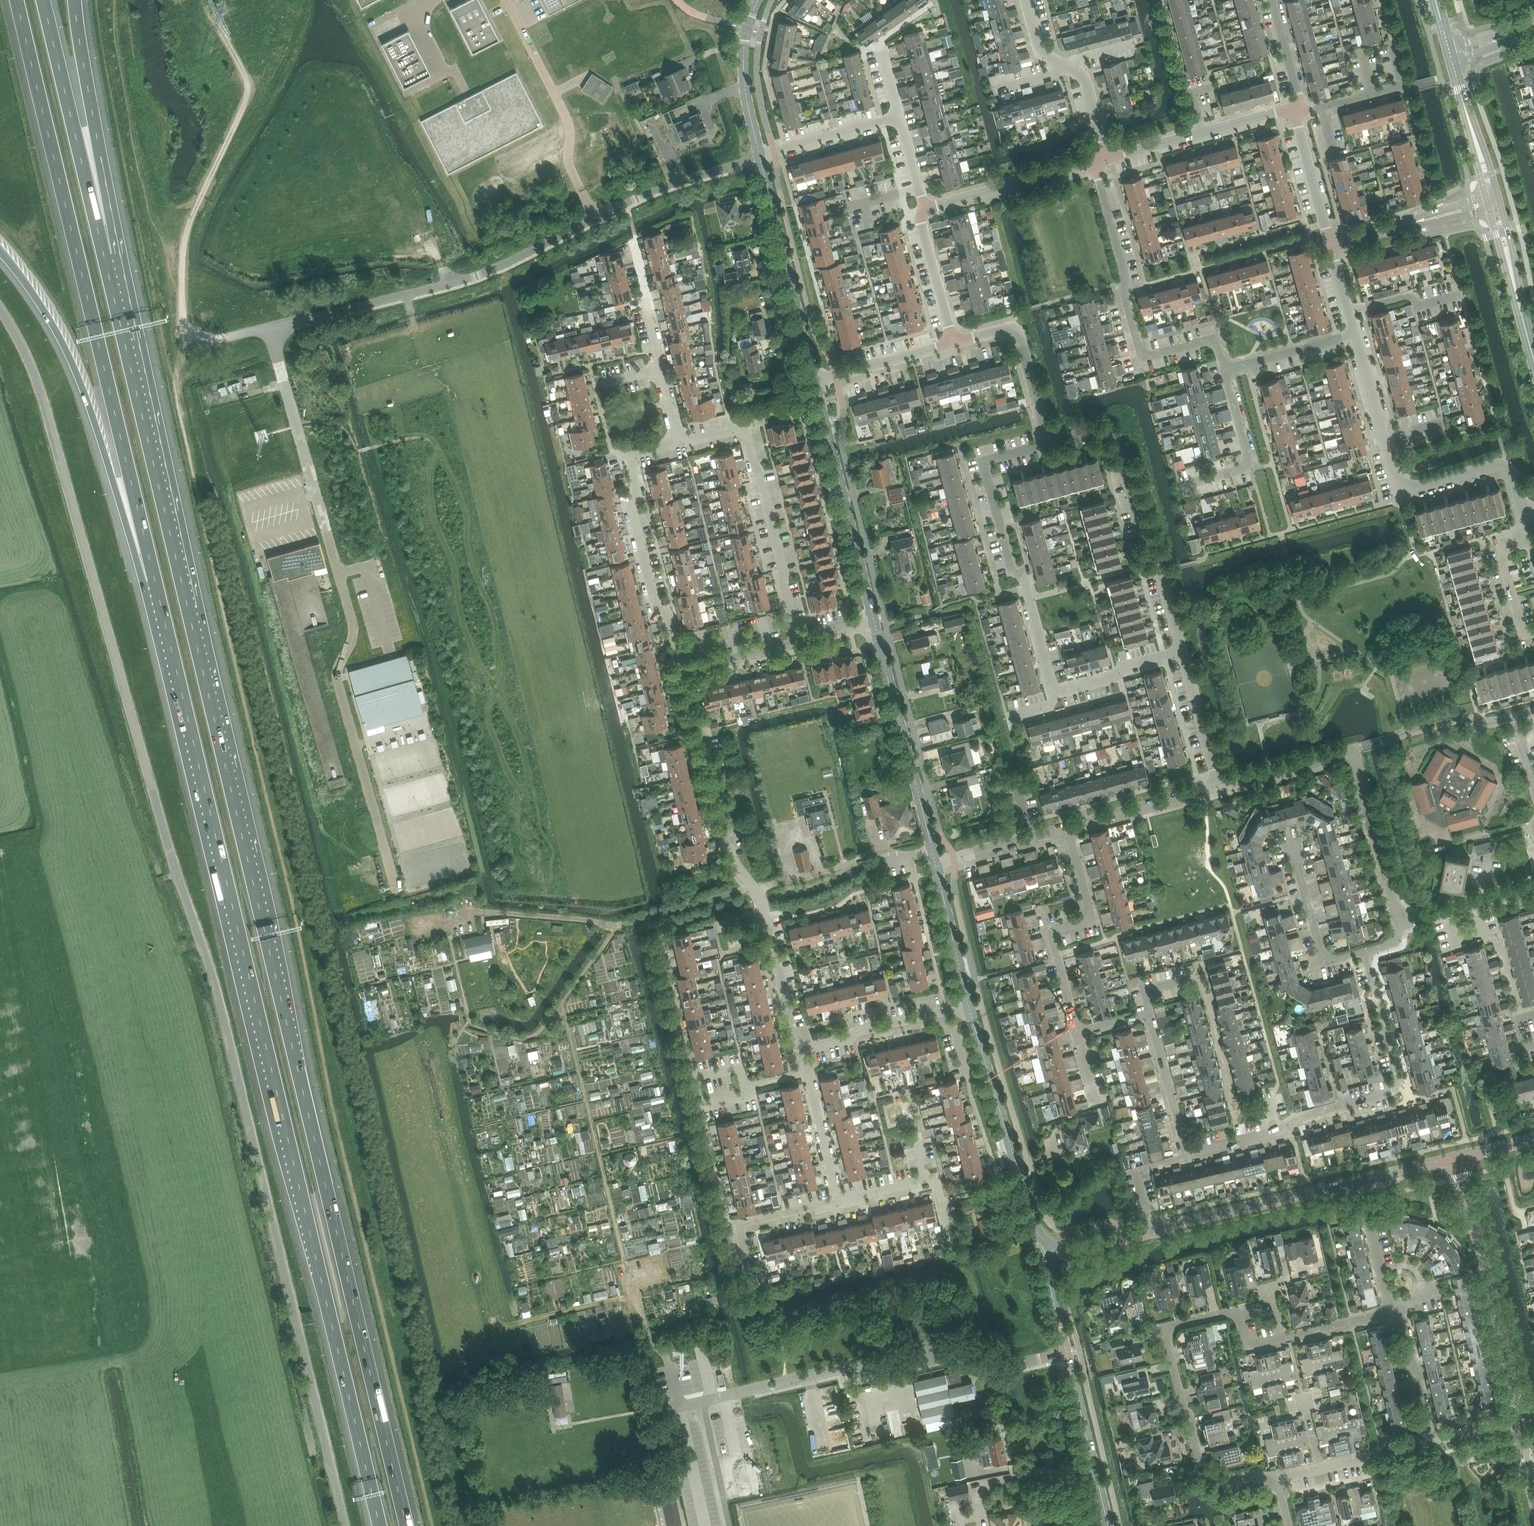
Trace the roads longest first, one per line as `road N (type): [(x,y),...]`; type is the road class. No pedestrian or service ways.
road 1 (motorway): [(408,1525),(104,255)]
road 2 (unclassified): [(347,1525),(216,992),(39,384),(0,308)]
road 3 (motorway): [(155,581),(381,1525)]
road 4 (motorway): [(16,0),(155,581)]
road 5 (unclassified): [(395,889),(335,674),(352,641),(350,614),(270,327)]
road 6 (unclassified): [(270,327),(476,276),(627,202),(761,157)]
road 7 (tertiary): [(1059,1253),(1455,1157)]
road 8 (unclassified): [(679,1408),(952,1343),(1010,1362),(1068,1352)]
road 9 (residential): [(802,1049),(762,898),(732,860),(685,674)]
road 10 (track): [(229,339),(197,335),(182,308),(187,237),(250,91),(208,8)]
road 11 (residential): [(1283,1338),(1247,1344),(1235,1316),(1223,1313),(1178,1324),(1167,1336),(1202,1473),(1217,1482),(1251,1474),(1280,1482)]
road 12 (motorway): [(0,252),(75,367),(155,581)]
road 13 (residential): [(1186,1153),(1277,1132),(1297,1118),(1396,1089),(1365,952)]
road 14 (residential): [(1525,512),(1501,465),(1401,489),(1357,335)]
road 15 (residential): [(1057,693),(985,469),(990,459),(1050,443)]
road 16 (residential): [(1225,370),(1213,341),(1141,352),(1094,161)]
road 17 (residential): [(1182,649),(1116,437),(1100,430),(1050,443)]
road 18 (residential): [(679,443),(729,432),(747,436),(798,641)]
road 19 (residential): [(685,674),(669,619),(654,600),(632,504),(632,459),(679,443)]
road 20 (residential): [(1520,1421),(1455,1157)]
road 21 (unclassified): [(1059,1253),(1037,1228),(970,1006)]
road 22 (motorway): [(104,255),(44,0)]
road 23 (motorway): [(104,255),(101,157),(75,0)]
road 24 (unclassified): [(934,866),(872,617)]
road 25 (unclassified): [(872,617),(816,382)]
road 26 (unclassified): [(816,382),(761,157)]
road 27 (residential): [(1069,829),(1090,915),(1053,937),(1077,1030)]
road 28 (residential): [(679,443),(634,243)]
road 29 (residential): [(1107,157),(1288,113)]
road 30 (residential): [(1050,443),(1017,335),(1005,330),(954,342)]
road 31 (tertiary): [(1109,1525),(1068,1352)]
road 32 (residential): [(925,209),(1094,161)]
road 33 (residential): [(802,1049),(970,1006)]
road 34 (residential): [(1401,922),(1352,757)]
road 35 (residential): [(1184,486),(1249,463),(1225,370)]
road 36 (residential): [(753,1286),(743,1224),(839,1200)]
road 37 (unclassified): [(761,157),(744,58),(760,0)]
road 38 (tertiary): [(1533,360),(1493,207)]
road 39 (residential): [(1069,829),(1220,786)]
road 40 (residential): [(1280,1482),(1432,1443)]
road 41 (residential): [(839,1200),(930,1180),(948,1240)]
road 42 (residential): [(839,1200),(802,1049)]
road 43 (residential): [(1365,952),(1333,960),(1321,951),(1293,849)]
road 44 (unclassified): [(970,1006),(934,866)]
road 45 (residential): [(816,382),(954,342)]
road 46 (residential): [(1220,786),(1182,649)]
road 47 (residential): [(761,157),(898,119)]
road 48 (residential): [(1186,1153),(1147,1017)]
road 49 (residential): [(934,866),(1069,829)]
road 50 (residential): [(954,342),(921,223),(925,209)]
road 51 (tertiary): [(1489,195),(1453,62)]
road 52 (residential): [(1432,1443),(1402,1321),(1393,1314)]
road 53 (residential): [(1220,786),(1339,754),(1352,757)]
road 54 (residential): [(1225,370),(1357,335)]
road 55 (residential): [(1401,922),(1533,887)]
road 56 (residential): [(1293,116),(1333,245)]
road 57 (residential): [(1057,693),(1182,649)]
road 58 (residential): [(1293,116),(1411,85)]
road 59 (residential): [(1288,113),(1298,103),(1272,0)]

